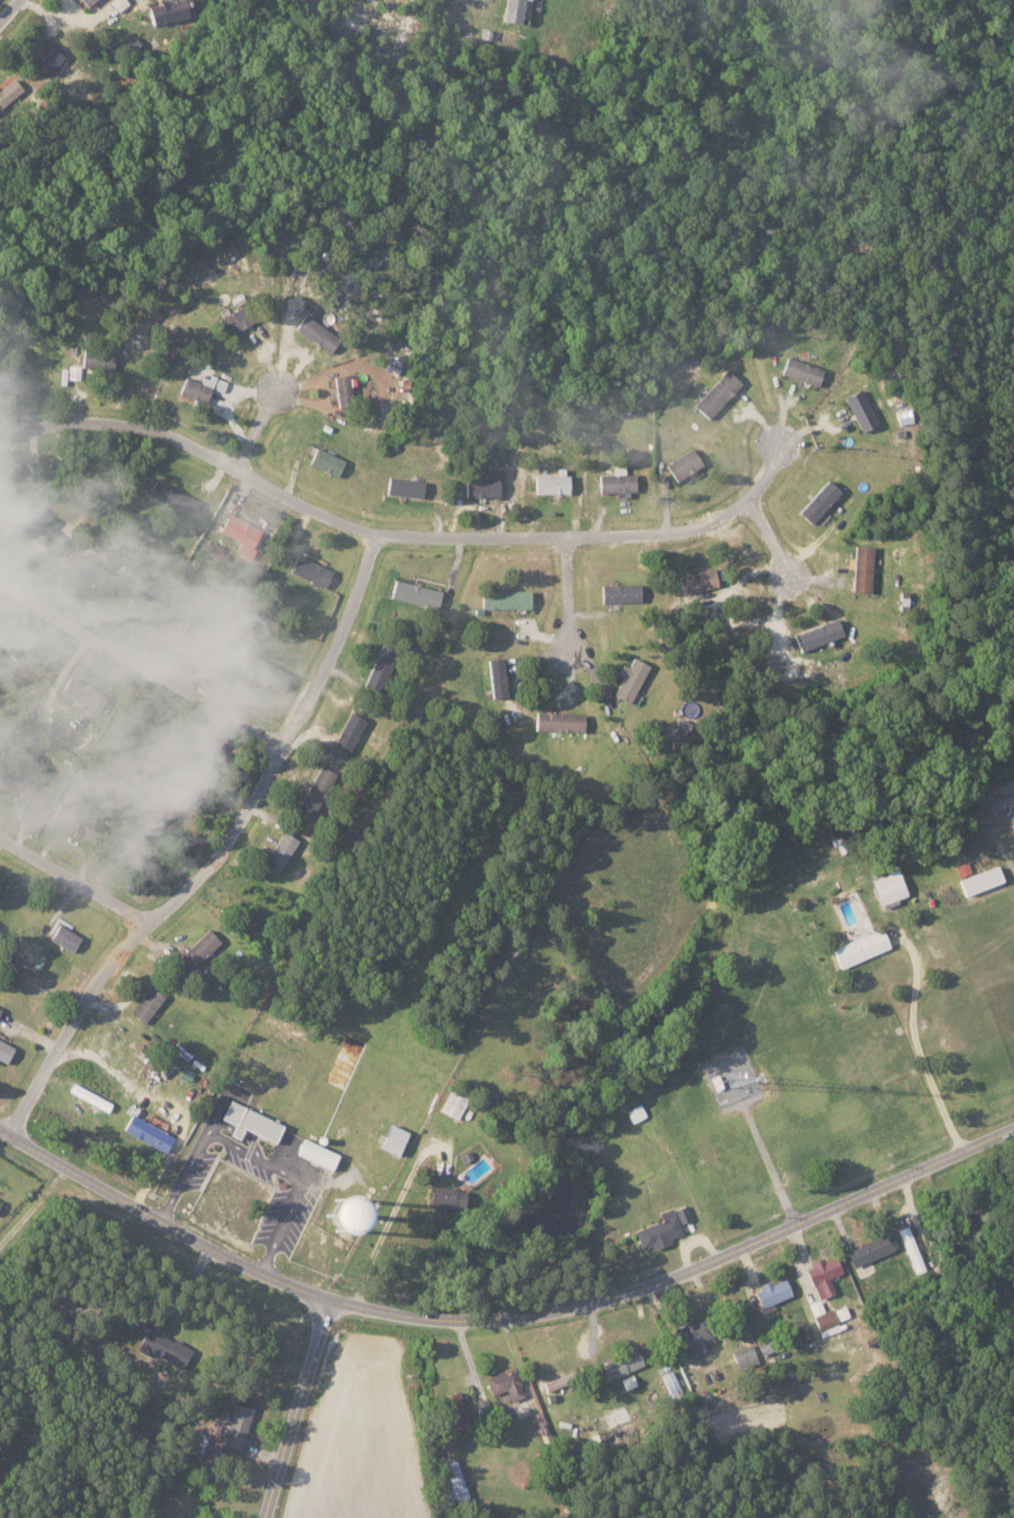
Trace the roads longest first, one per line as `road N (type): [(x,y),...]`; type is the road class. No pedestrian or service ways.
road 1 (residential): [(0,1123),(173,1226),(330,1301),(460,1320),(601,1301),(680,1274),(1013,1127)]
road 2 (residential): [(0,438),(29,427),(123,424),(164,433),(378,535),(569,538),(708,525),(748,500),(781,443)]
road 3 (residential): [(14,1131),(84,1004),(146,923),(215,859),(337,647),(378,535)]
road 4 (residential): [(0,578),(282,744)]
road 5 (residential): [(268,1517),(330,1301)]
road 6 (residential): [(0,839),(146,923)]

